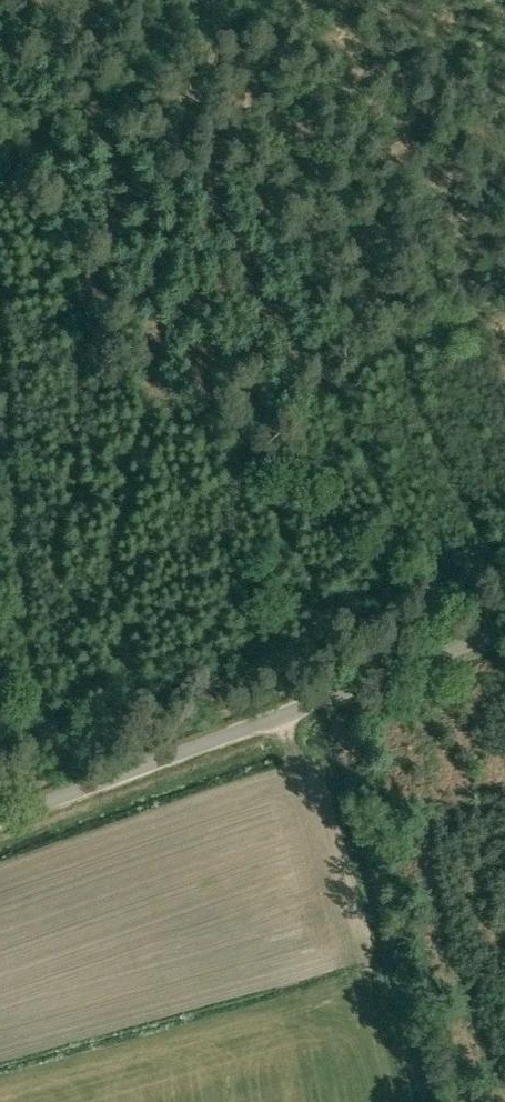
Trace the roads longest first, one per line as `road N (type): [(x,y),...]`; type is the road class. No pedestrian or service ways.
road 1 (unclassified): [(0,825),(504,636)]

